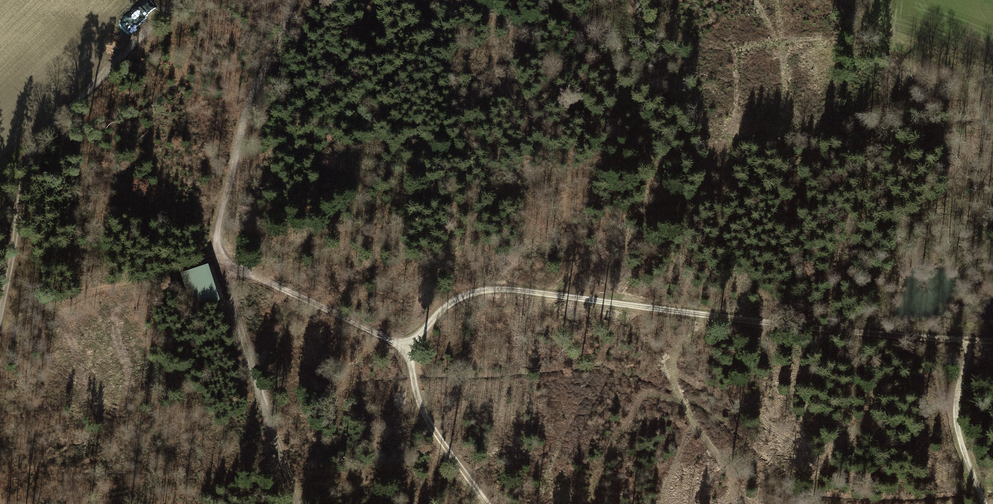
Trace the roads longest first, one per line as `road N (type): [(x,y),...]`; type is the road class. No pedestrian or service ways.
road 1 (track): [(992,340),(496,289),(457,300),(413,349)]
road 2 (track): [(0,313),(33,155),(178,0)]
road 3 (track): [(217,259),(245,116),(291,0)]
road 4 (track): [(298,503),(217,259)]
road 5 (track): [(0,325),(78,294),(217,259)]
road 6 (track): [(413,349),(217,259)]
road 7 (track): [(413,349),(419,402),(488,503)]
road 8 (track): [(986,503),(956,422),(974,340)]

